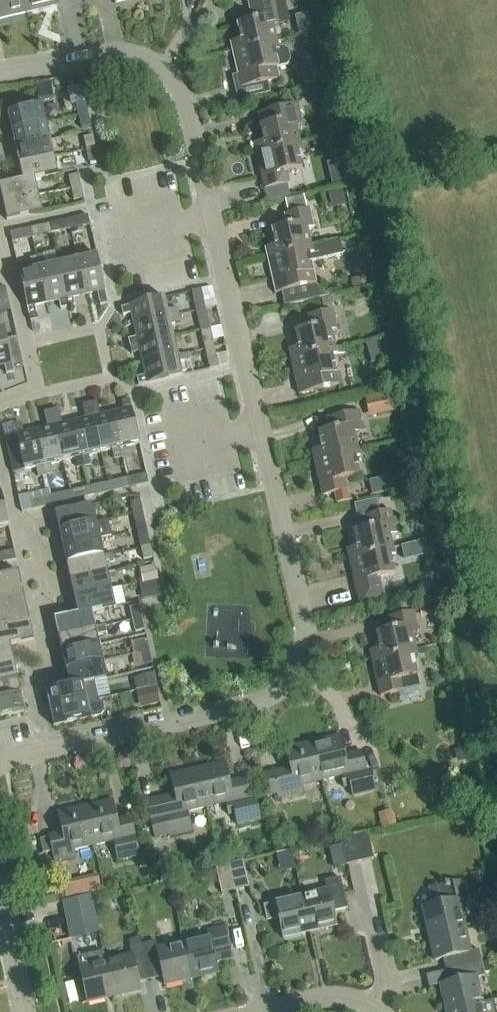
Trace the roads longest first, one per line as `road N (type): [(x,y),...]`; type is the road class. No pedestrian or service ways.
road 1 (residential): [(0,766),(271,699),(300,685),(309,656),(247,366),(173,79),(143,58),(121,54),(0,71)]
road 2 (residential): [(380,1011),(331,995),(249,1011)]
road 3 (residential): [(27,1011),(0,888)]

